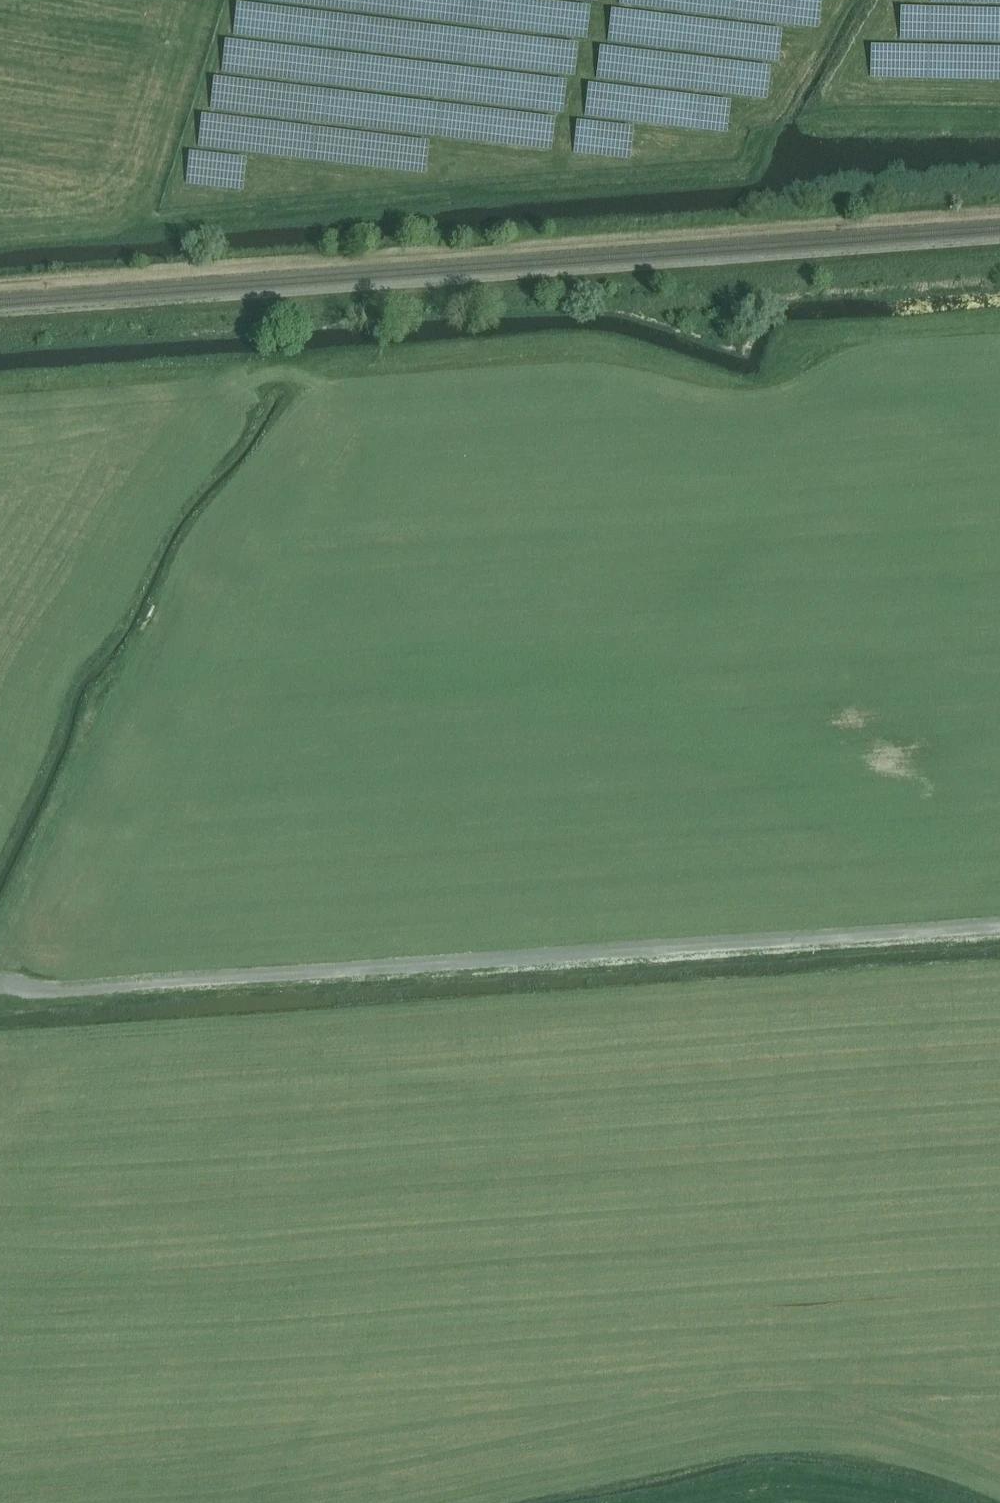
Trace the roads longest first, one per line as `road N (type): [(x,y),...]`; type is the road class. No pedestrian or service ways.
road 1 (track): [(999,925),(67,990),(0,982)]
road 2 (track): [(153,622),(0,929)]

